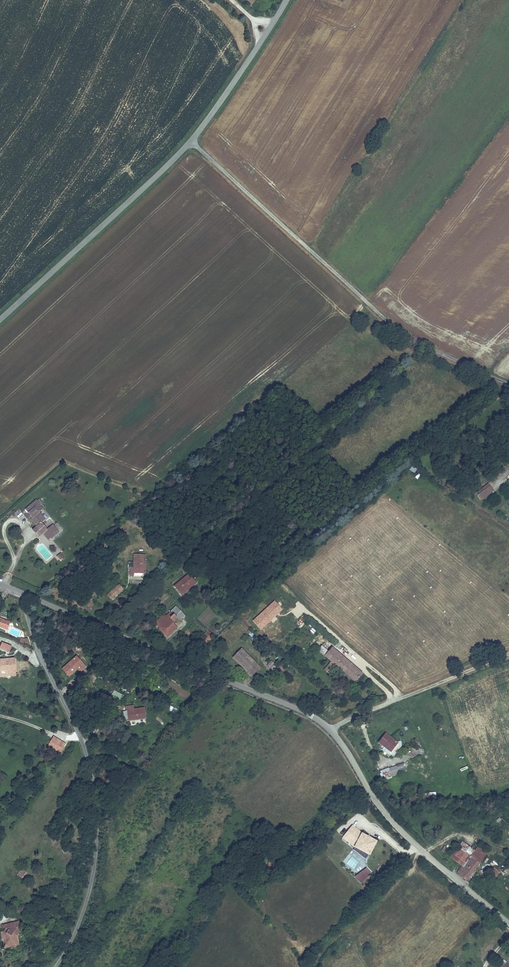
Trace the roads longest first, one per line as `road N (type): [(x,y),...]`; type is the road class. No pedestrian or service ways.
road 1 (tertiary): [(286,0),(190,140),(0,320)]
road 2 (unclassified): [(55,966),(86,902),(97,805),(88,755),(21,592)]
road 3 (tertiary): [(21,592),(295,706),(332,730)]
road 4 (tertiary): [(332,730),(390,818),(508,922)]
road 5 (unclassified): [(508,653),(332,730)]

